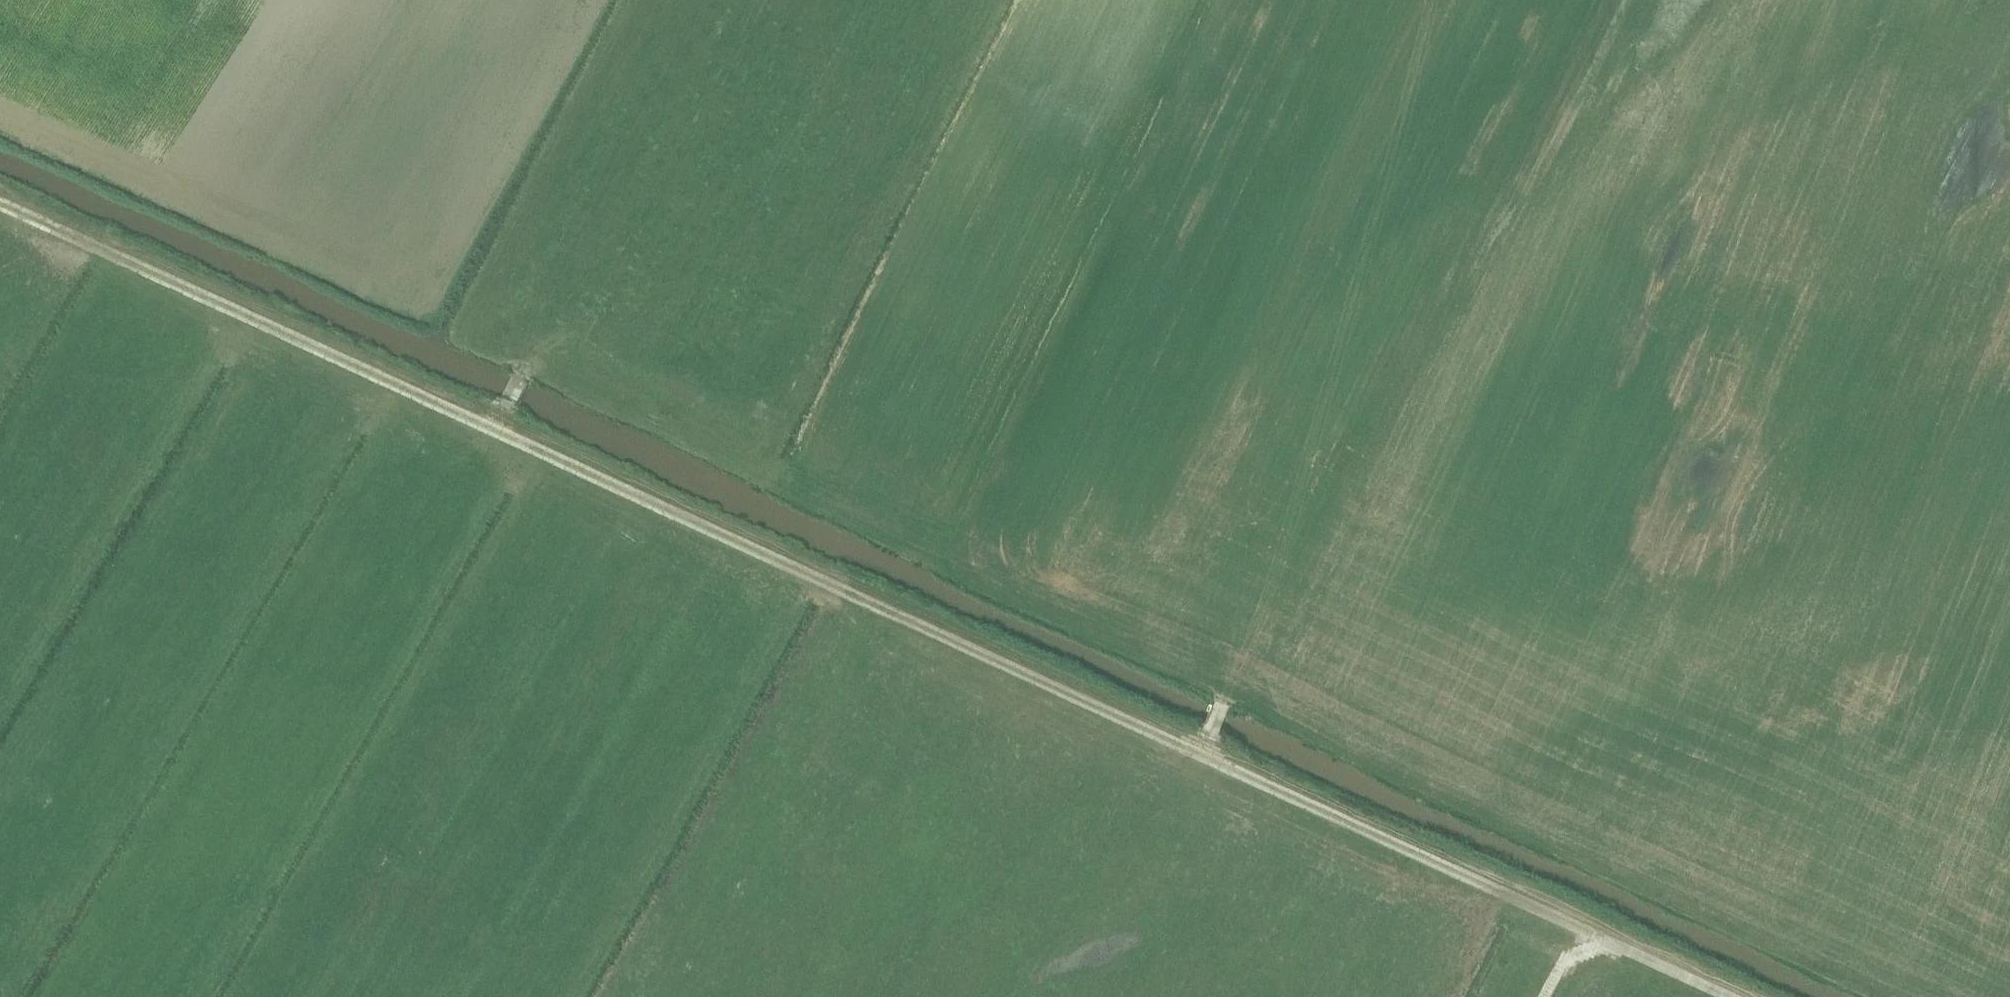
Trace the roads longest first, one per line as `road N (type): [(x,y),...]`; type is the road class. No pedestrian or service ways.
road 1 (track): [(0,190),(499,418),(532,360),(1026,592)]
road 2 (track): [(1026,592),(1229,687),(1197,768),(1572,961)]
road 3 (track): [(1026,592),(1328,0)]
road 4 (track): [(1729,996),(1606,941),(1558,969),(1543,996)]

